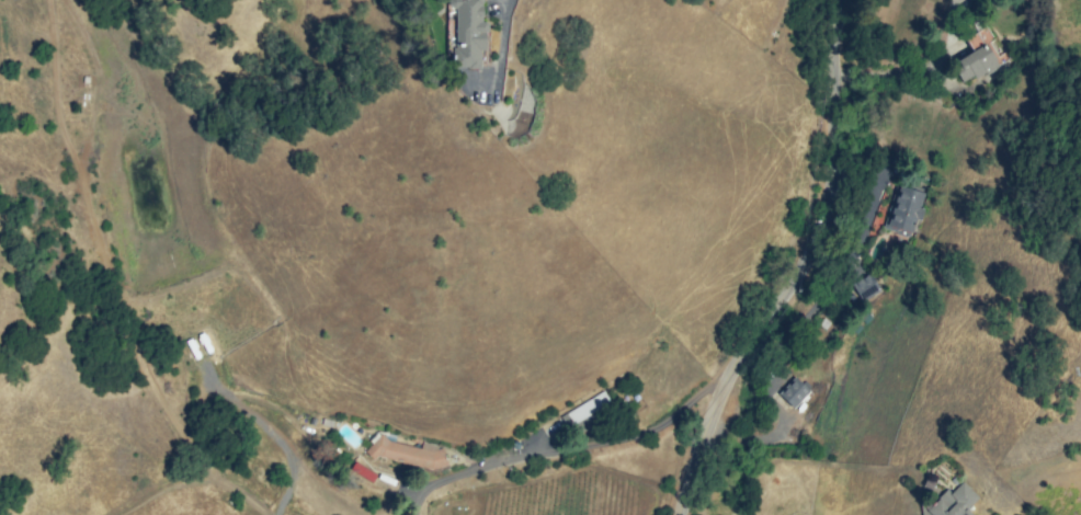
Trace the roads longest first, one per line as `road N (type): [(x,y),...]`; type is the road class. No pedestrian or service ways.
road 1 (tertiary): [(688,514),(741,359),(810,254),(830,205),(837,0)]

